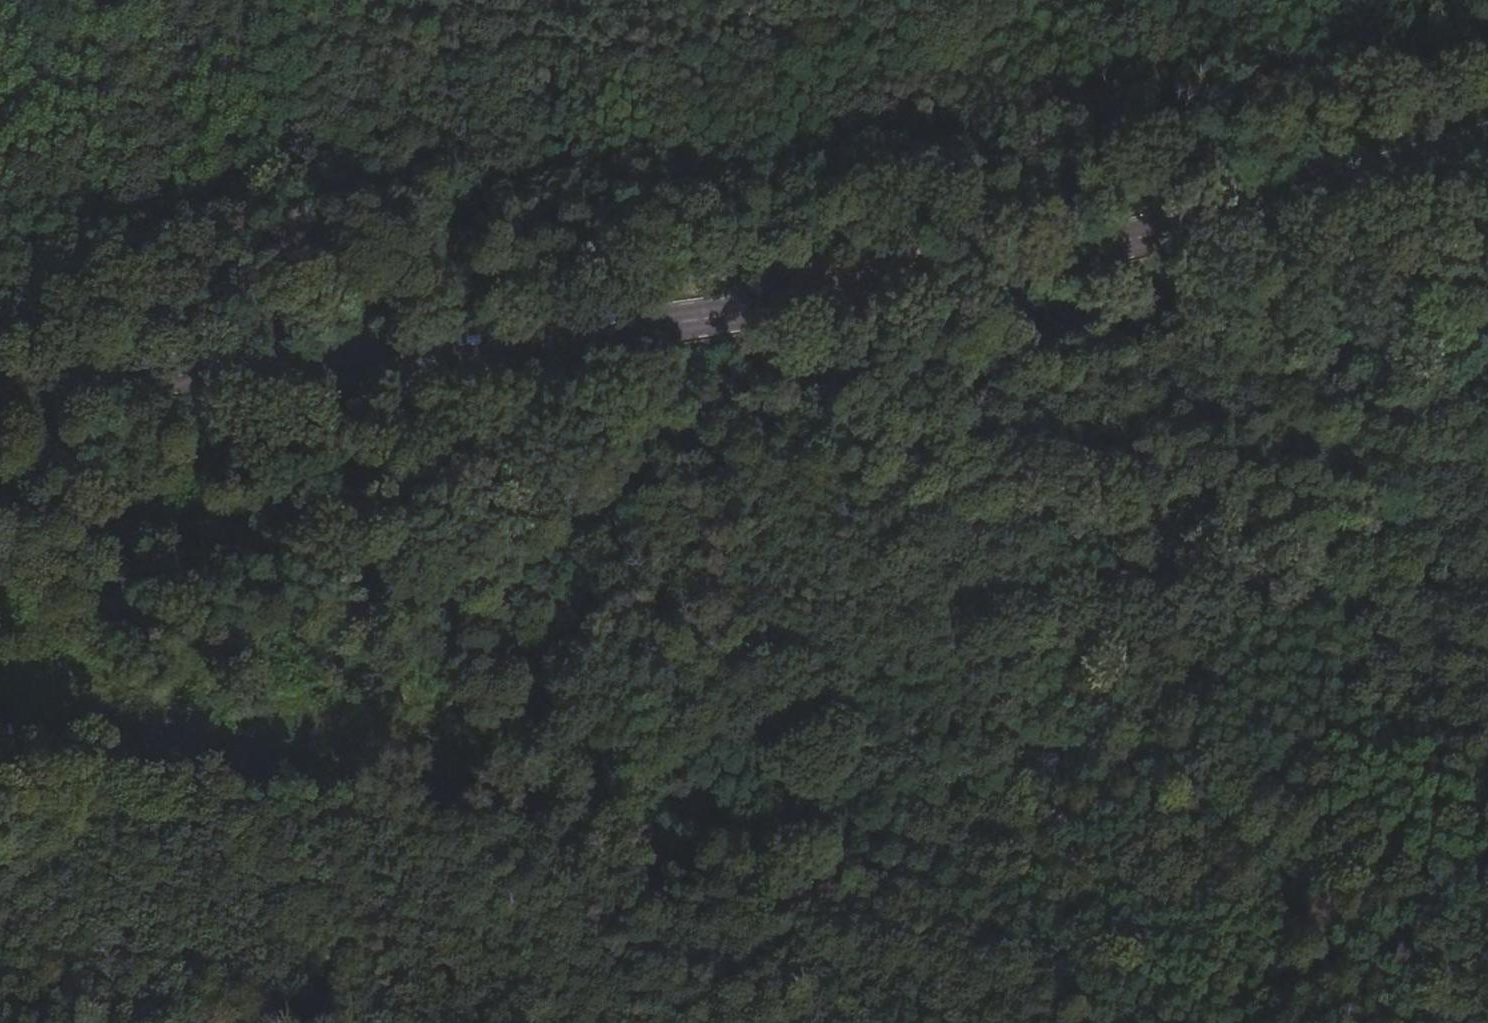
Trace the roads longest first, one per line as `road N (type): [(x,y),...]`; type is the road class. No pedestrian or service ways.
road 1 (track): [(1226,546),(1151,561),(897,651),(870,670),(829,730),(765,769),(735,770),(686,739),(591,562),(542,490),(489,467),(328,506),(232,512),(124,506),(0,470)]
road 2 (secondary): [(1487,144),(1191,230),(972,278),(509,348)]
road 3 (secondary): [(509,348),(0,382)]
road 4 (track): [(1487,534),(1314,542)]

